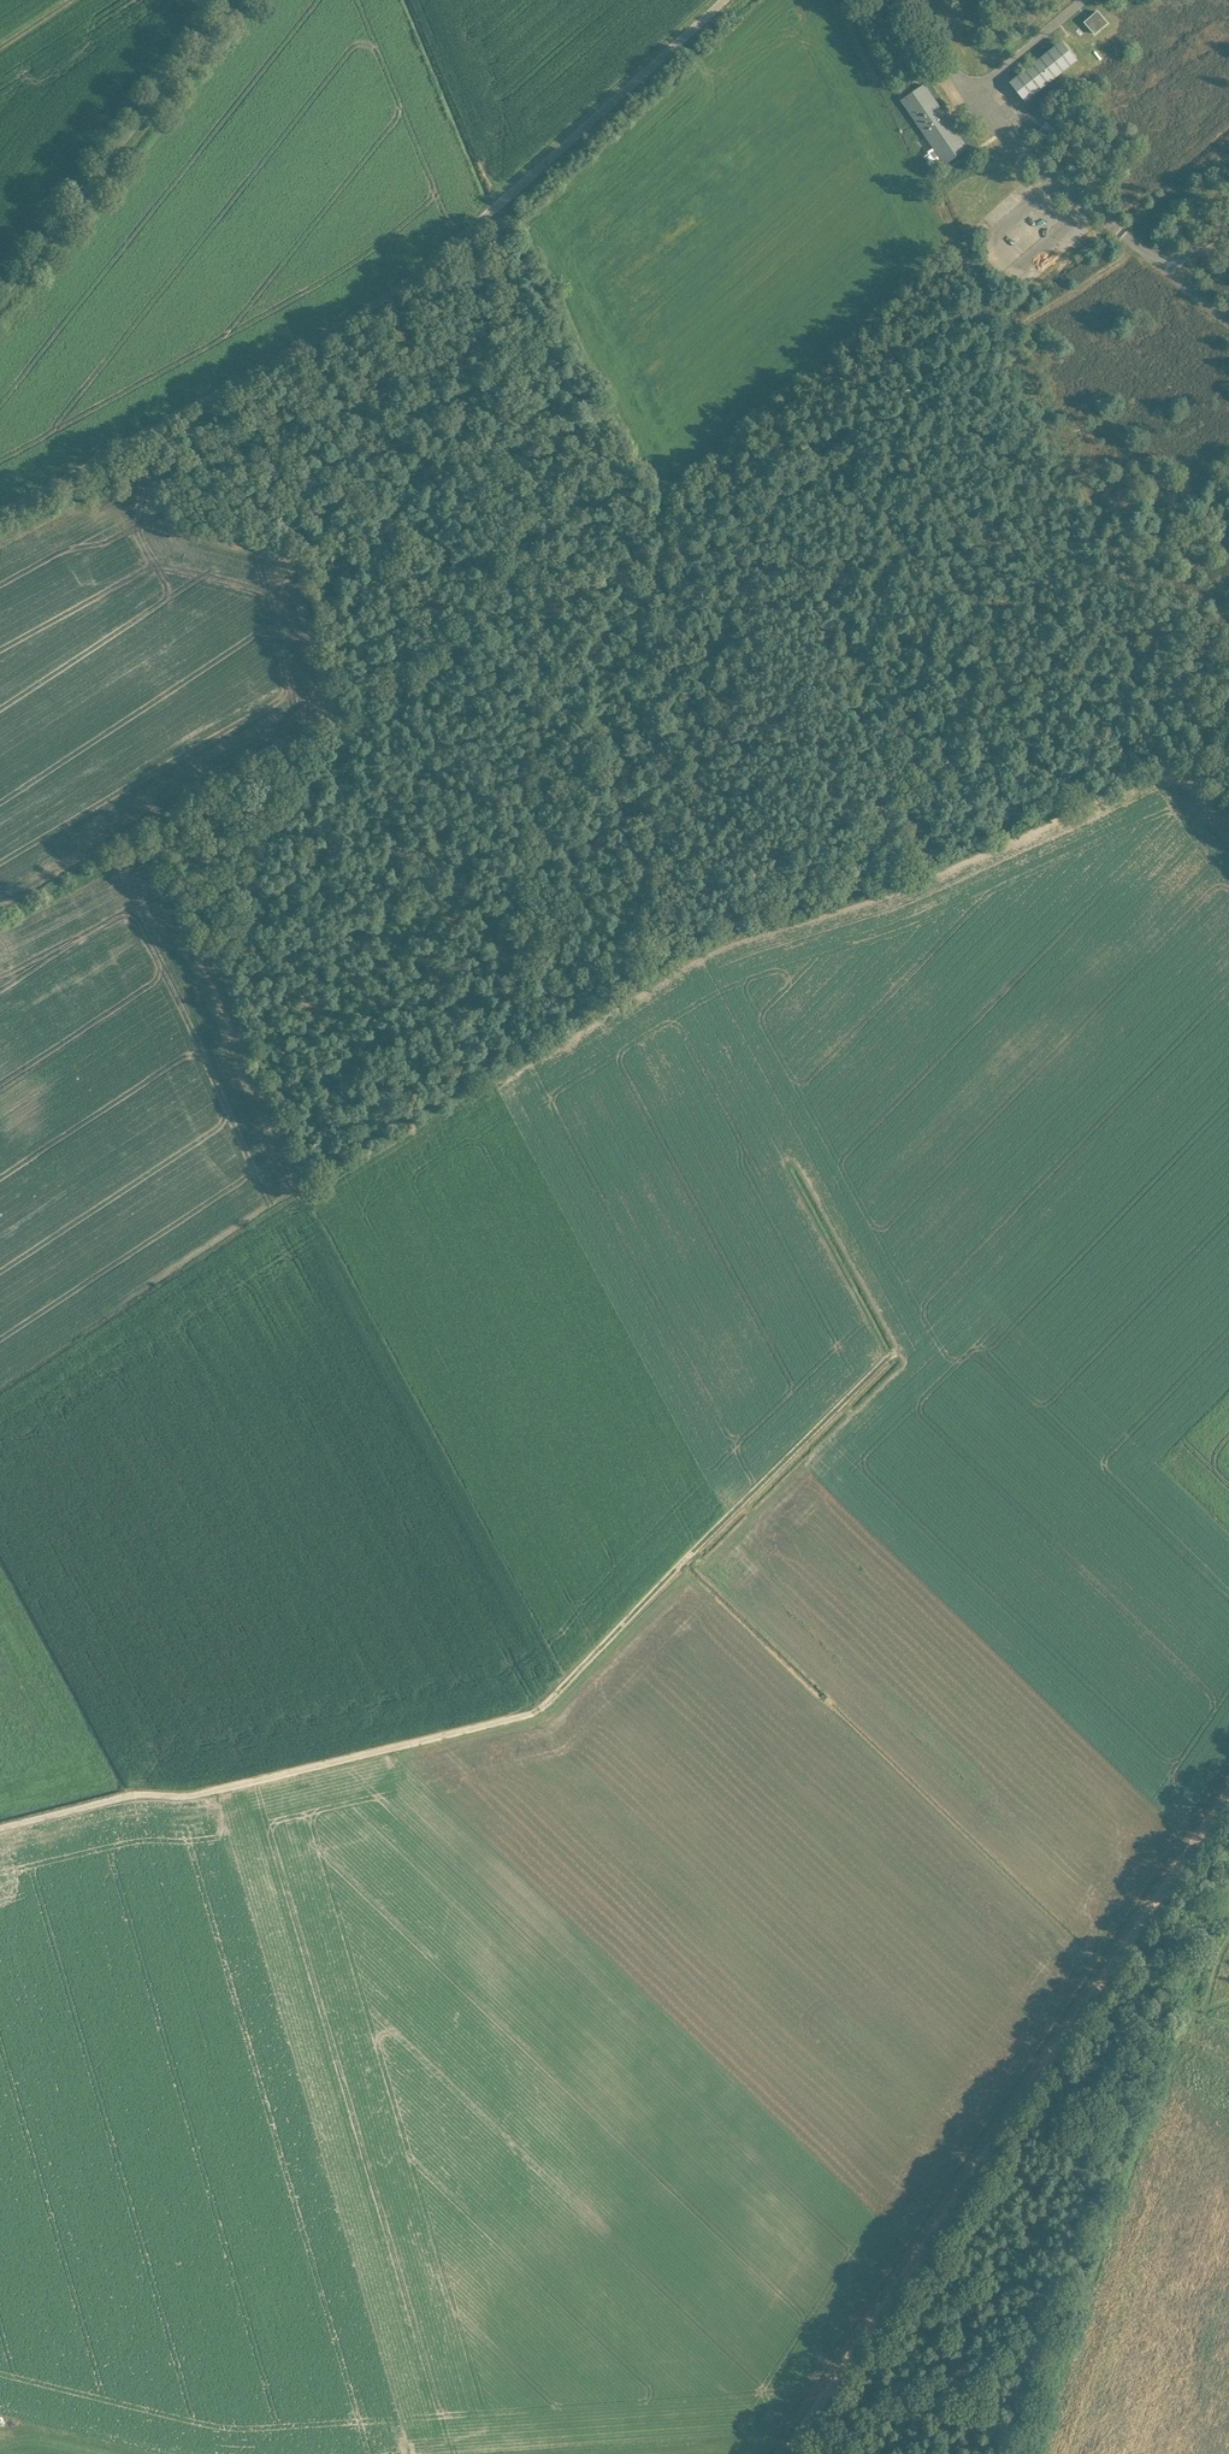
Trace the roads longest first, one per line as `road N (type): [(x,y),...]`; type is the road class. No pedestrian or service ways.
road 1 (unclassified): [(0,515),(404,285),(725,0)]
road 2 (track): [(786,2453),(1228,1791)]

